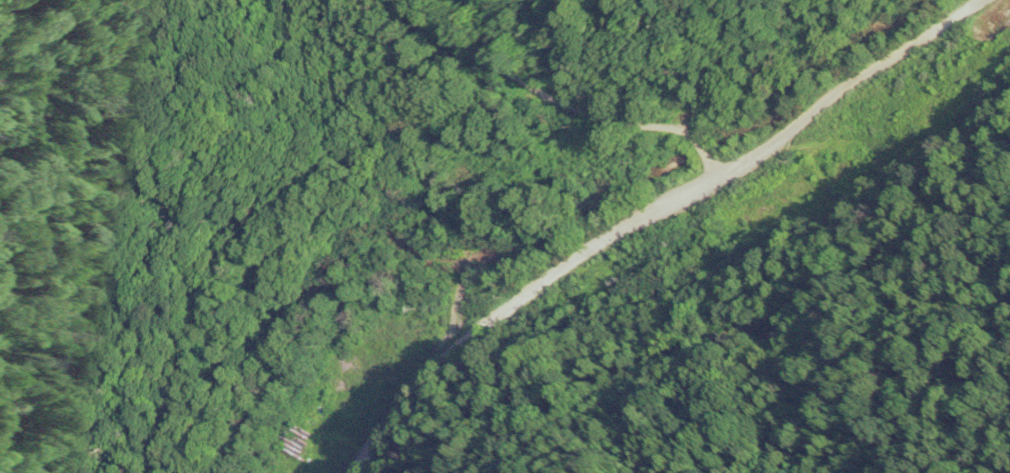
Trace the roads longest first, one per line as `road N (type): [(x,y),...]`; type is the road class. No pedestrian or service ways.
road 1 (residential): [(367,472),(452,383),(619,265),(625,232),(705,205),(1009,0)]
road 2 (residential): [(625,232),(453,129),(346,0)]

